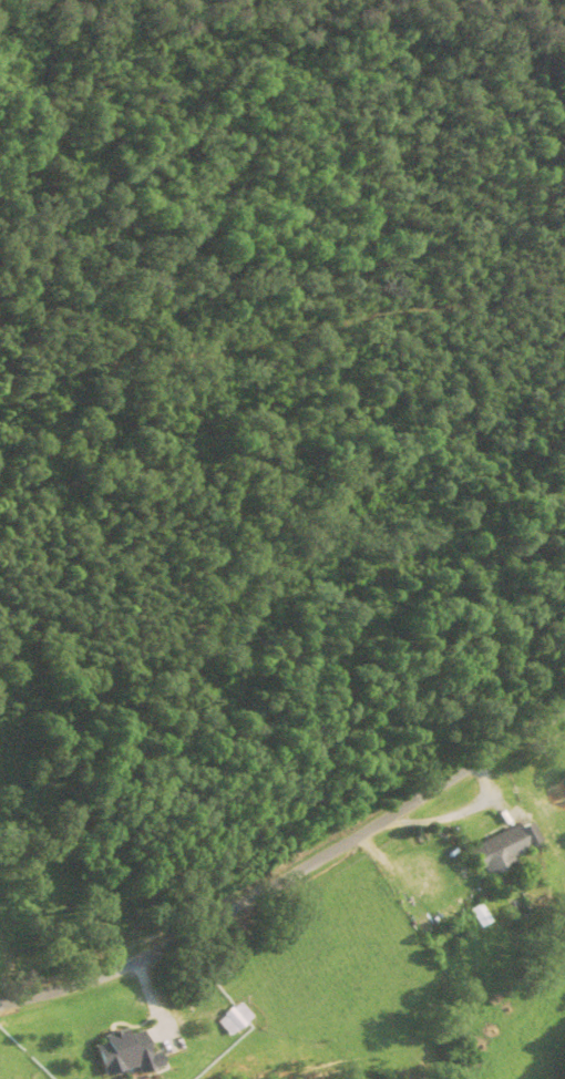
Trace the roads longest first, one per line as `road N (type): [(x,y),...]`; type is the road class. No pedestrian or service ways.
road 1 (residential): [(0,1005),(145,954),(564,709)]

